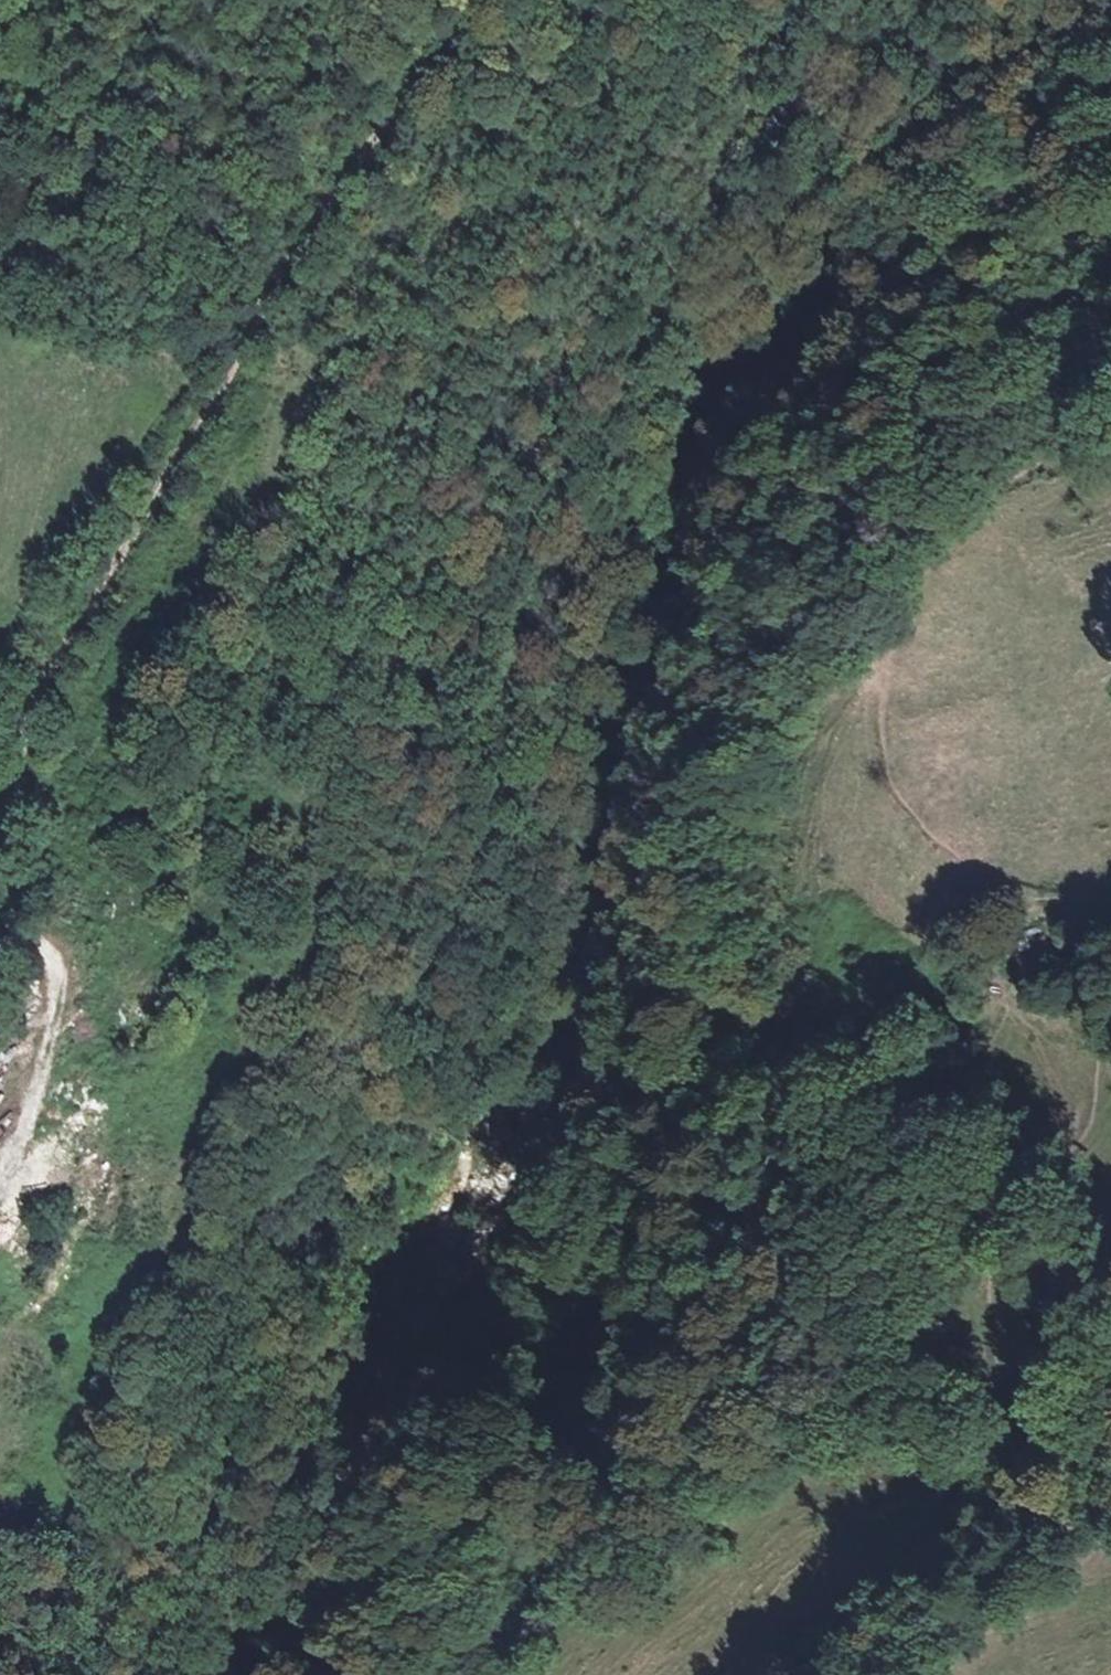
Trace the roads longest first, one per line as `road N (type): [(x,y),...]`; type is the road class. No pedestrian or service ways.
road 1 (track): [(0,982),(19,941),(3,836),(40,696),(365,144),(460,36),(473,0)]
road 2 (track): [(18,938),(56,971),(49,1021),(8,1081)]

